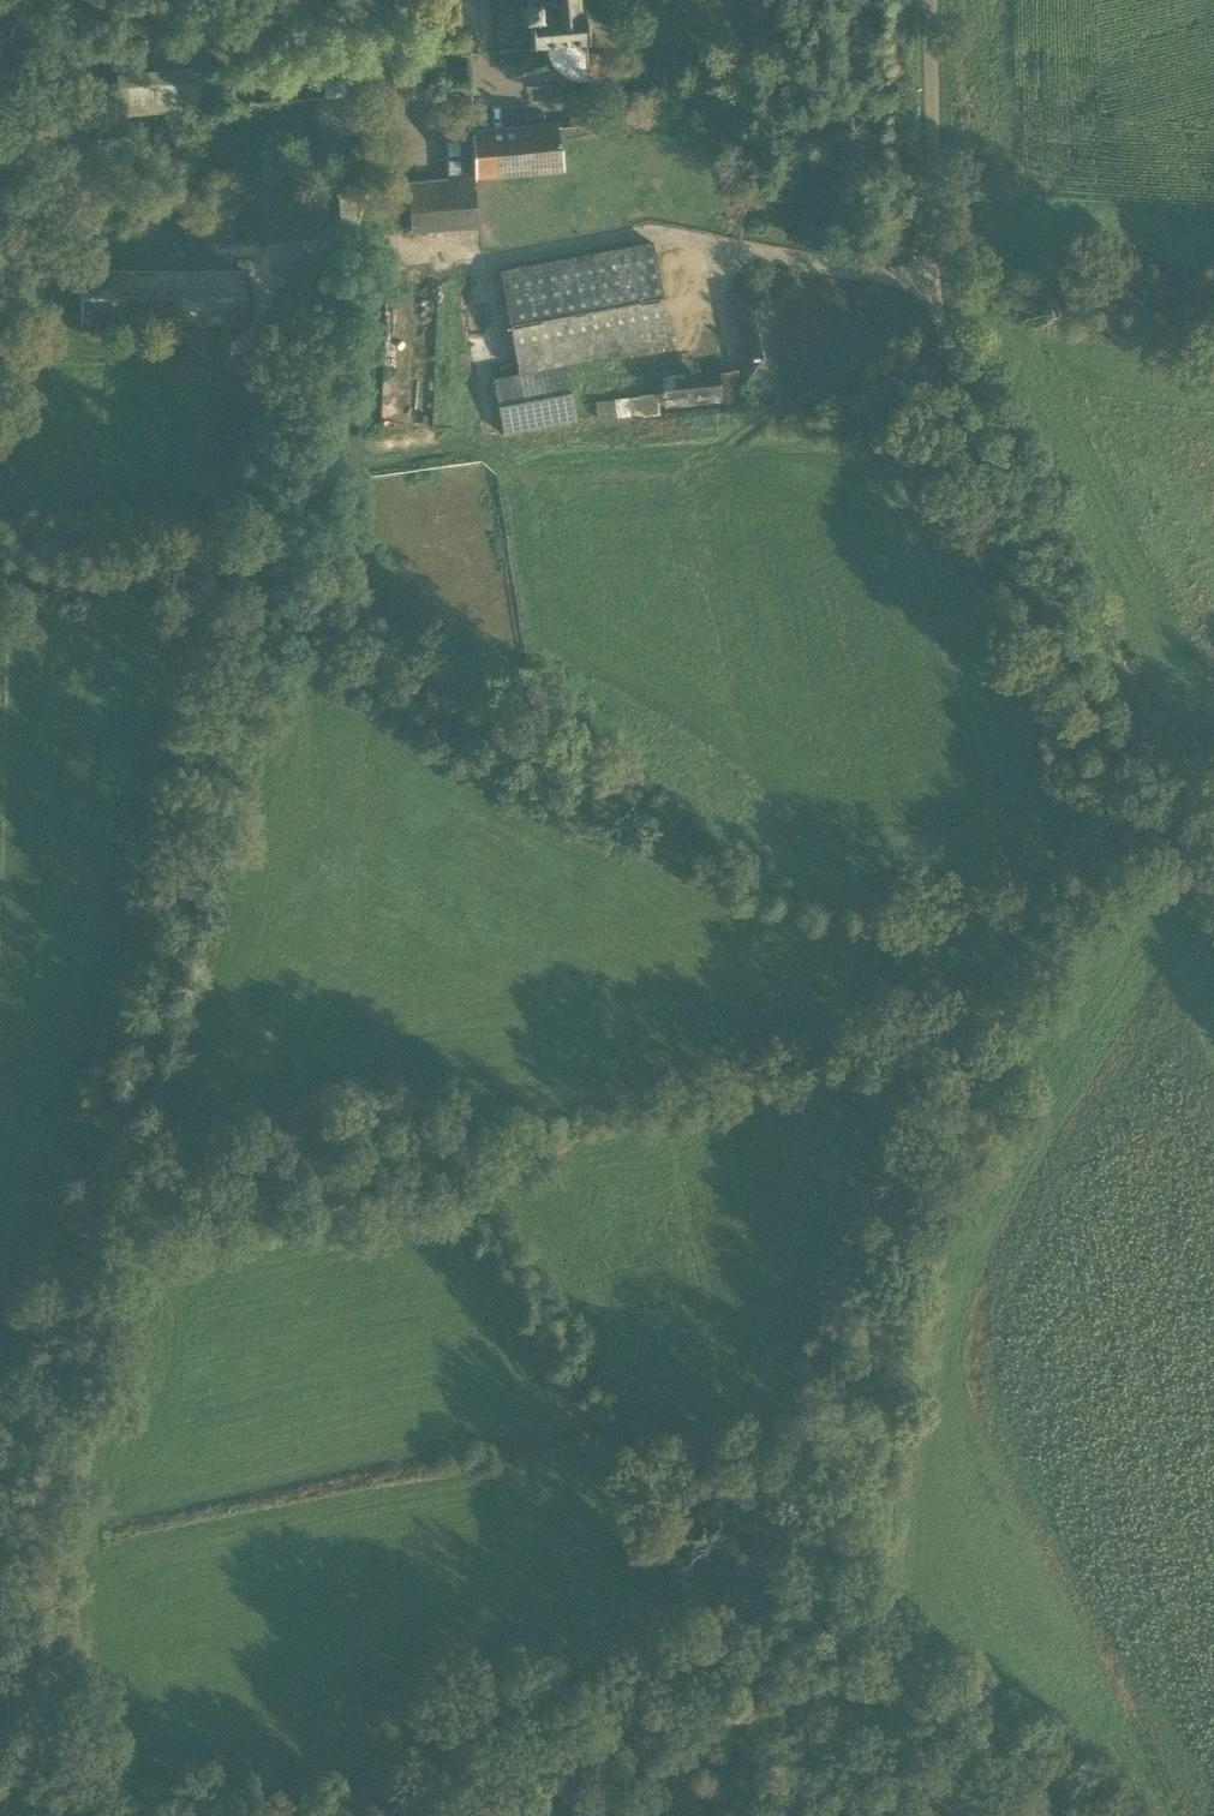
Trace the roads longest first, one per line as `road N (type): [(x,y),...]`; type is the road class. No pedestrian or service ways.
road 1 (track): [(1213,888),(941,324)]
road 2 (unclassified): [(941,324),(926,281),(936,233),(929,0)]

